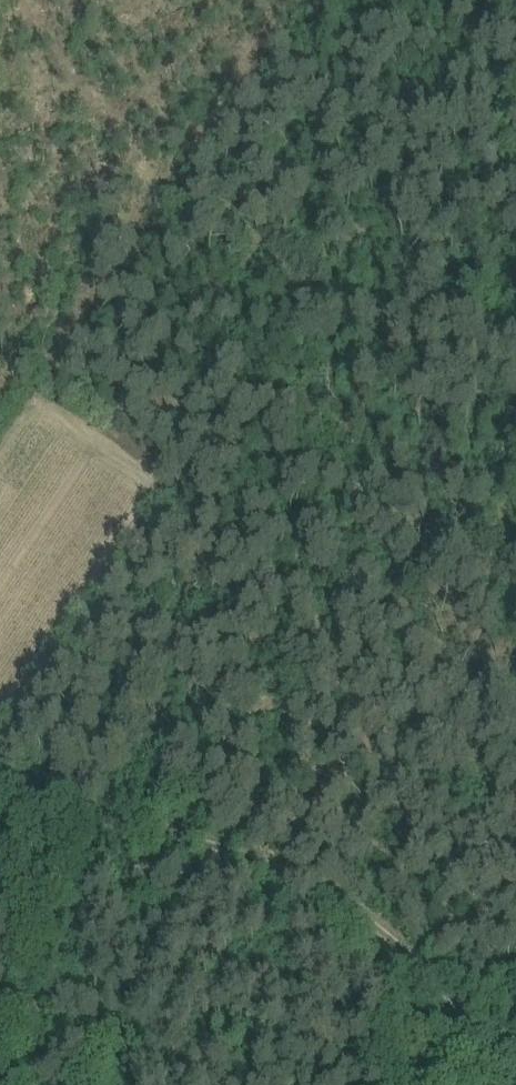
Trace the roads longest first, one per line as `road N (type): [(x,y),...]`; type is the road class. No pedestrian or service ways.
road 1 (track): [(515,1055),(488,1038),(382,932),(285,883),(0,821)]

